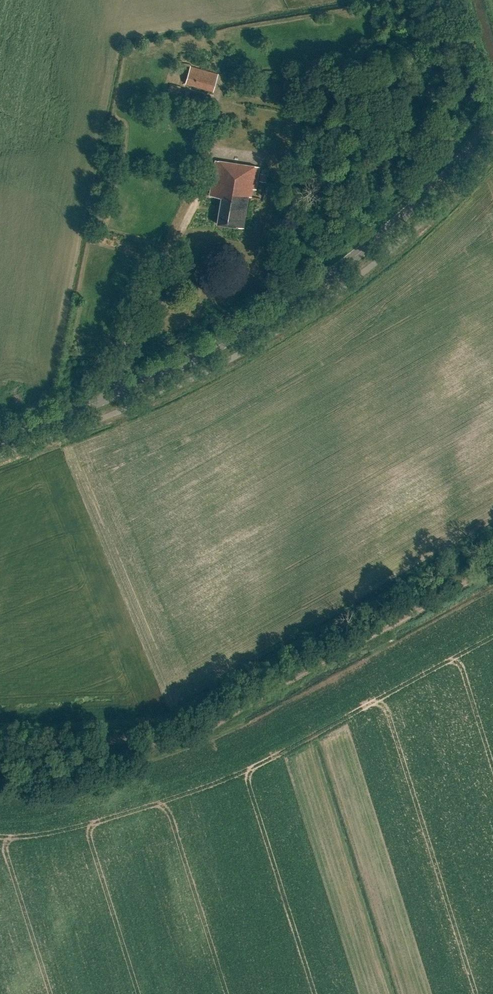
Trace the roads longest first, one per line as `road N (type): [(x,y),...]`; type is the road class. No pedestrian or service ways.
road 1 (secondary): [(0,440),(185,363),(271,315),(376,240),(492,129)]
road 2 (track): [(0,741),(185,738),(492,572)]

